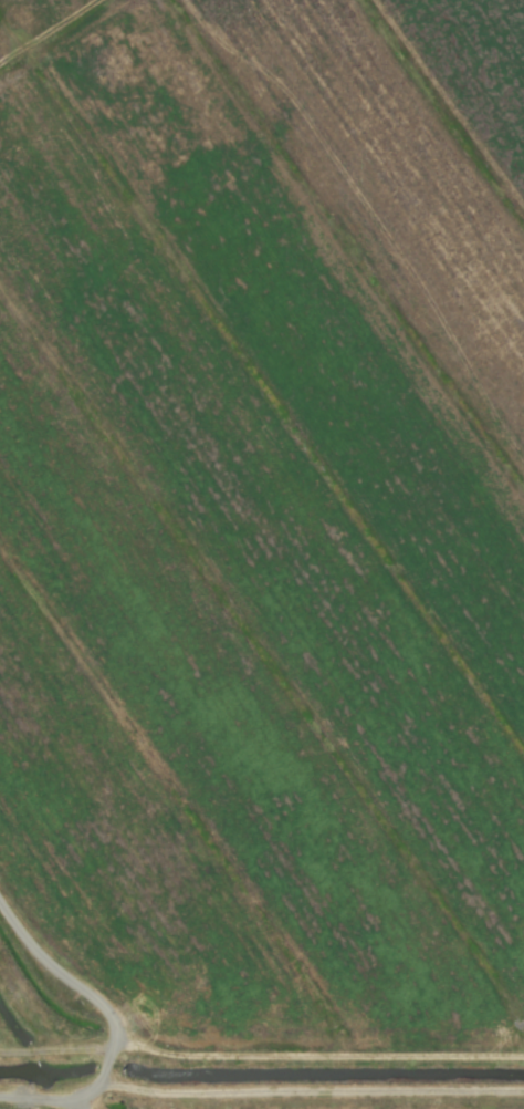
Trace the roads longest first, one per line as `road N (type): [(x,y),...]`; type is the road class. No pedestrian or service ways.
road 1 (track): [(0,1095),(75,1105),(104,1081),(119,1029),(98,1002),(45,964),(0,903)]

